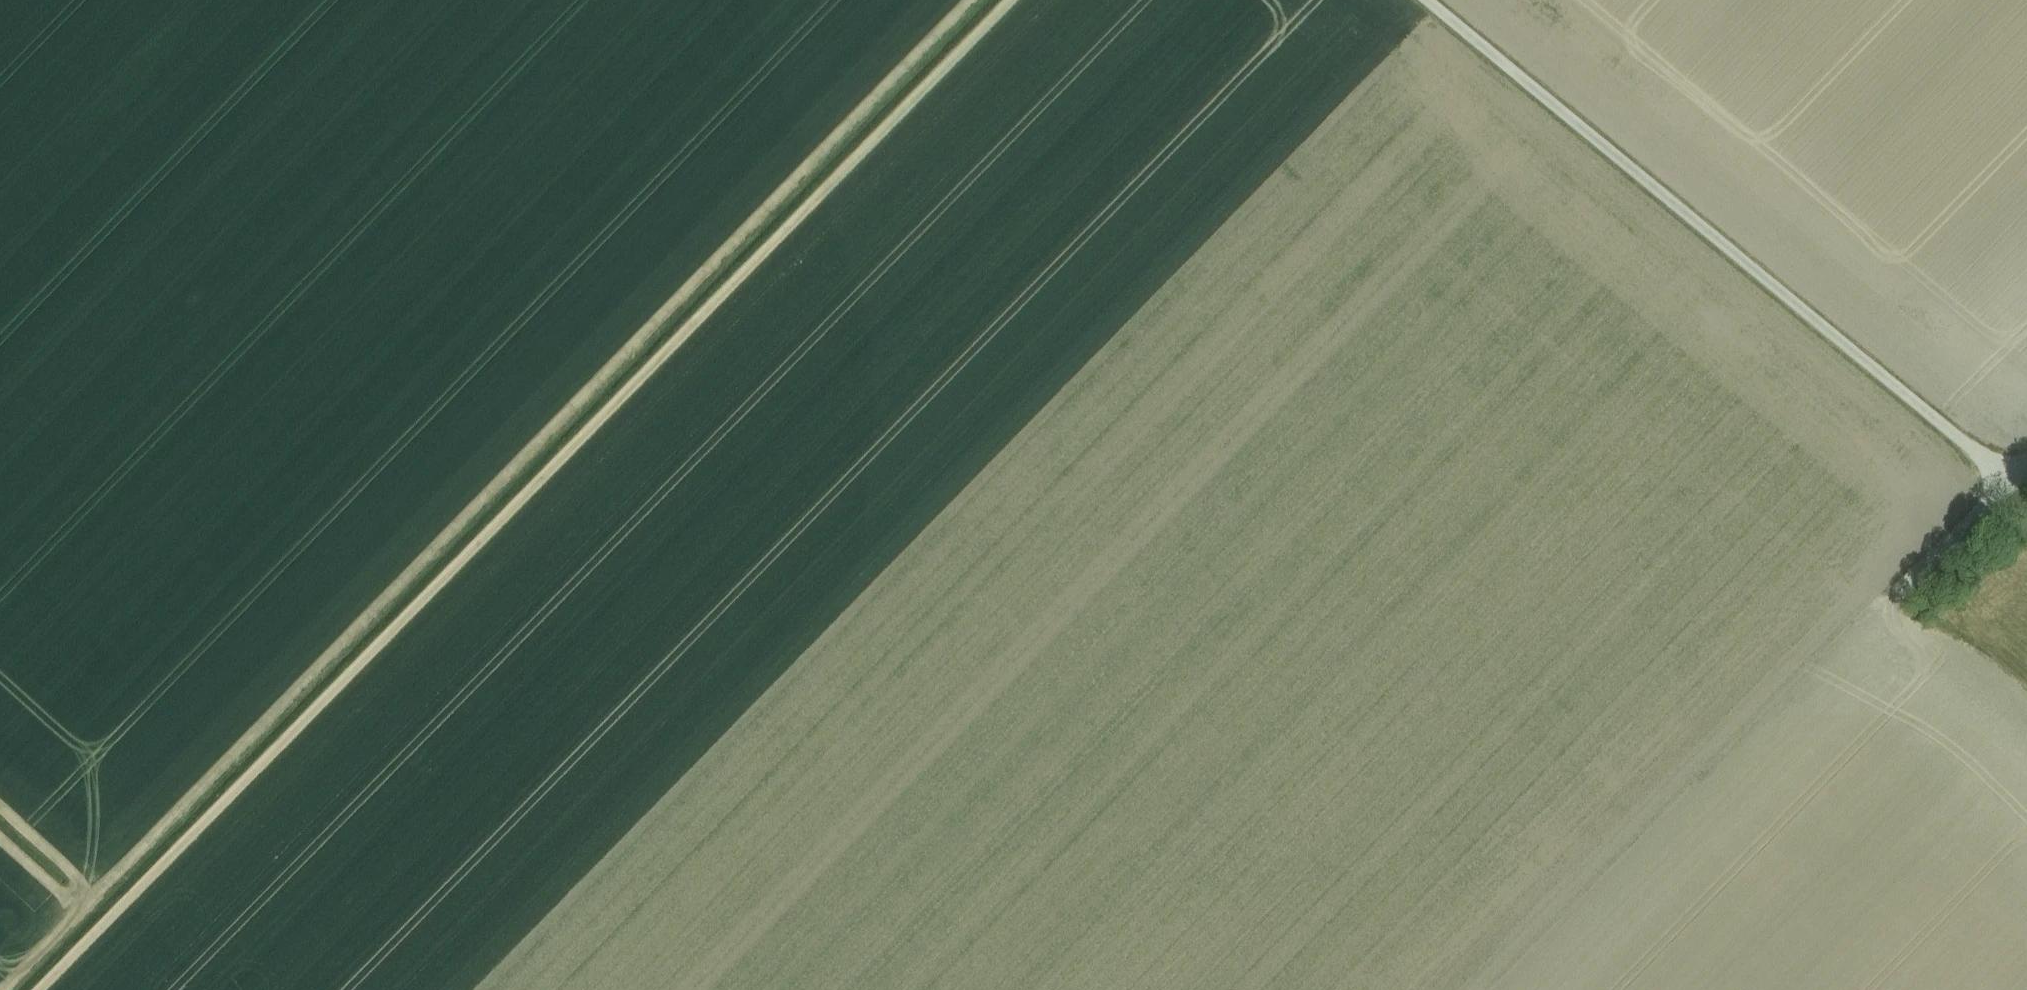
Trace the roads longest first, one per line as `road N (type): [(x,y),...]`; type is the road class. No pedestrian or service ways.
road 1 (unclassified): [(1426,0),(2010,481)]
road 2 (unclassified): [(1912,579),(2010,481)]

